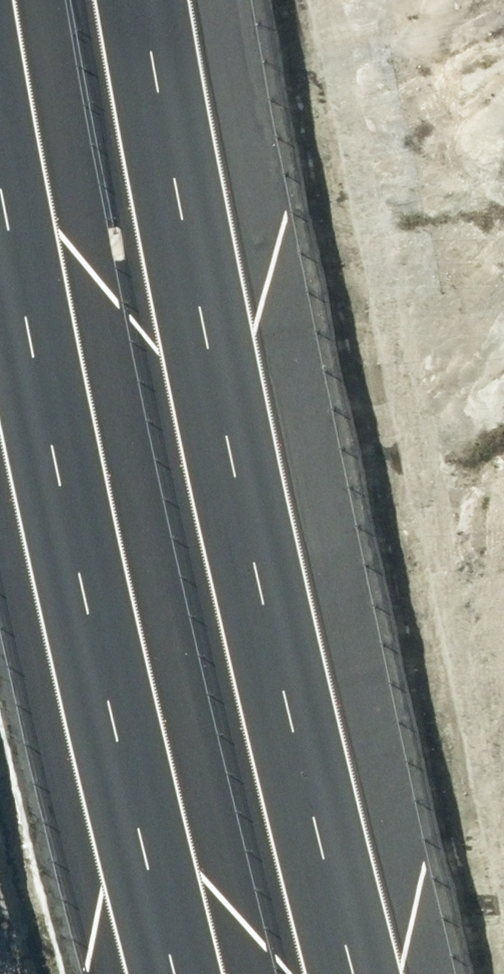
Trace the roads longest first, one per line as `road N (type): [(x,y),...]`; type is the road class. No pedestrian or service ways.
road 1 (motorway): [(154,0),(373,973)]
road 2 (motorway): [(199,973),(19,279),(0,168)]

